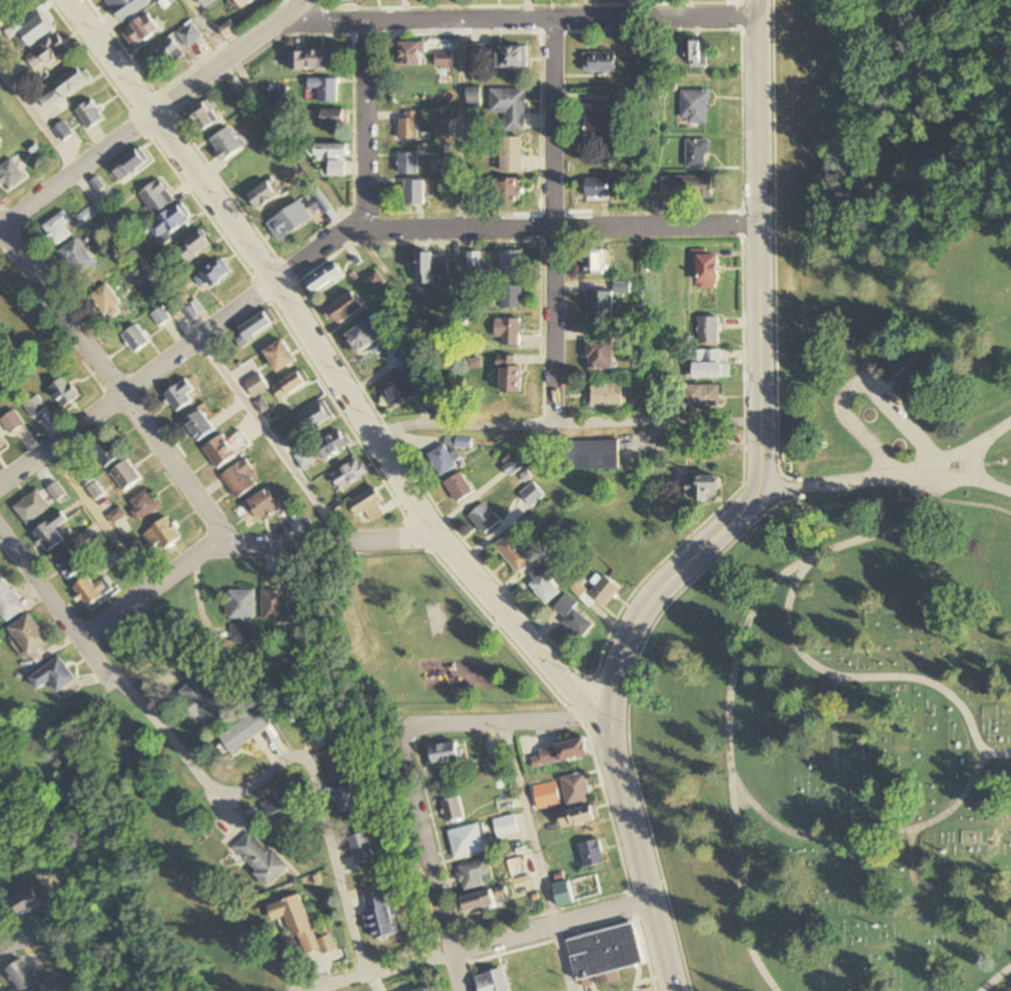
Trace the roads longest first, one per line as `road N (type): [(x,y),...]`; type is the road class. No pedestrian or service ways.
road 1 (residential): [(600,718),(435,536),(272,276),(64,0)]
road 2 (residential): [(0,481),(349,225),(758,225)]
road 3 (residential): [(0,226),(285,18),(758,17)]
road 4 (residential): [(600,718),(645,608),(757,493),(758,0)]
road 5 (residential): [(556,424),(550,20)]
road 6 (residential): [(758,422),(364,427)]
road 7 (residential): [(70,633),(219,544),(435,536)]
road 8 (residential): [(219,544),(0,243)]
road 9 (residential): [(296,990),(645,900)]
road 10 (residential): [(202,780),(70,633),(0,533)]
road 11 (residential): [(670,990),(600,718)]
road 12 (residential): [(464,990),(400,743),(409,724)]
road 13 (residential): [(308,763),(362,975)]
road 14 (residential): [(365,228),(361,18)]
road 15 (residential): [(409,724),(600,718)]
road 16 (residential): [(202,780),(216,790),(246,791),(296,757),(308,763)]

